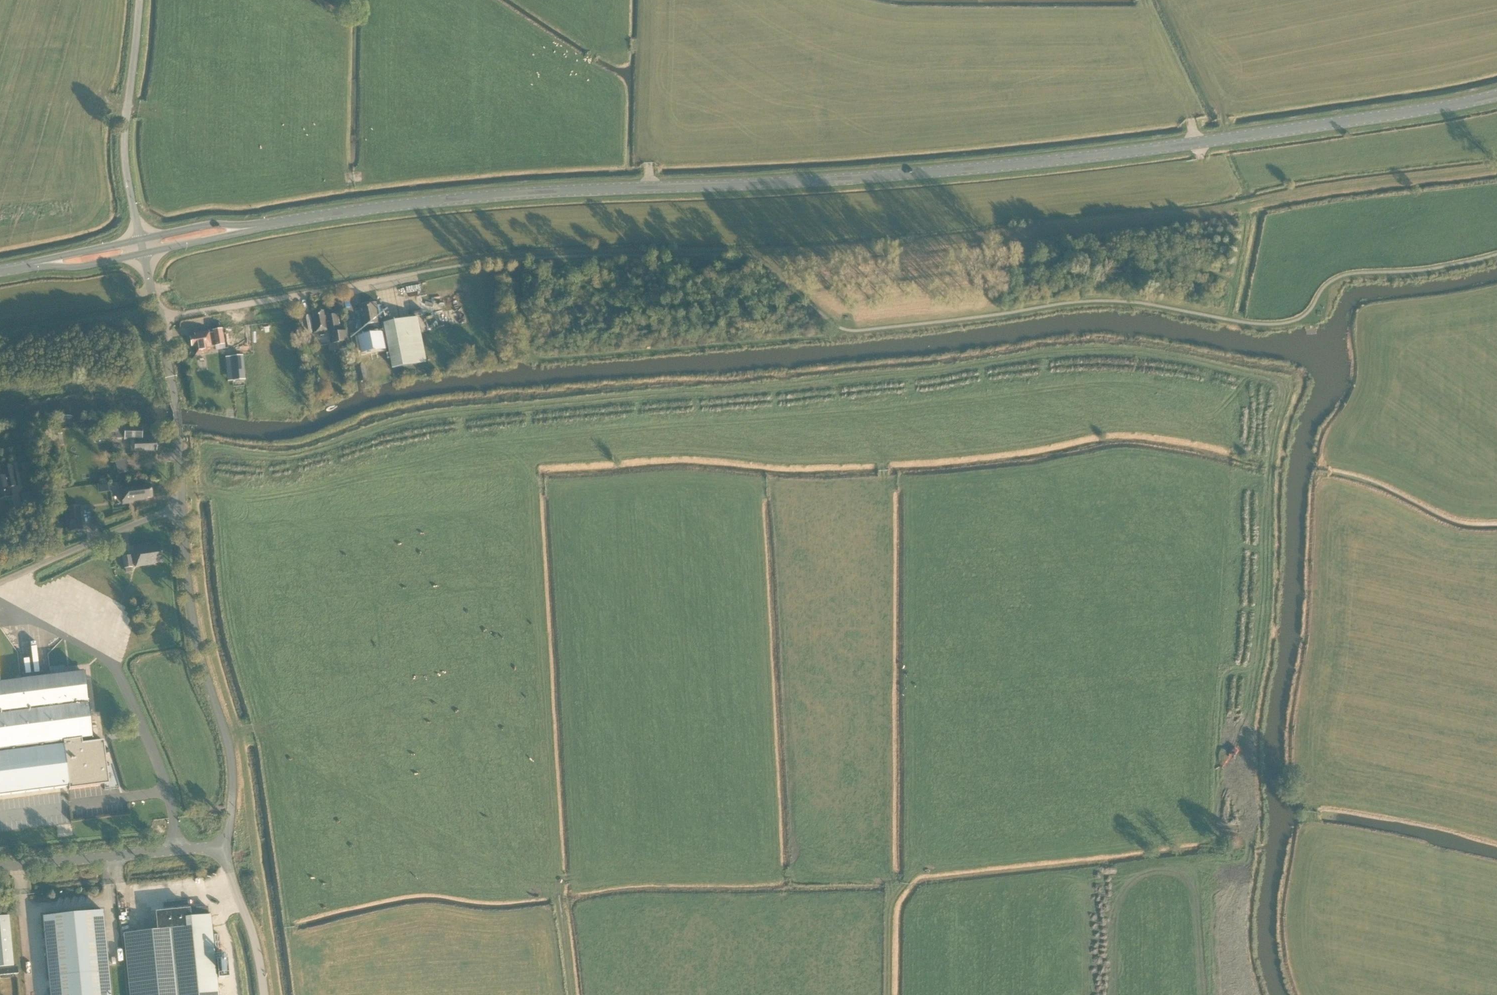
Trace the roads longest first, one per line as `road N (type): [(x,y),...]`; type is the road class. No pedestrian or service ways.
road 1 (secondary): [(262,225),(525,193),(1016,164),(1496,95)]
road 2 (tertiary): [(226,847),(232,768),(189,595),(175,404),(158,319)]
road 3 (unclassified): [(158,319),(415,273)]
road 4 (unclassified): [(140,240),(124,154),(140,0)]
road 5 (tertiary): [(226,847),(0,868)]
road 6 (tertiary): [(264,994),(226,847)]
road 7 (secondary): [(262,225),(210,224),(140,240)]
road 8 (secondary): [(143,254),(262,225)]

